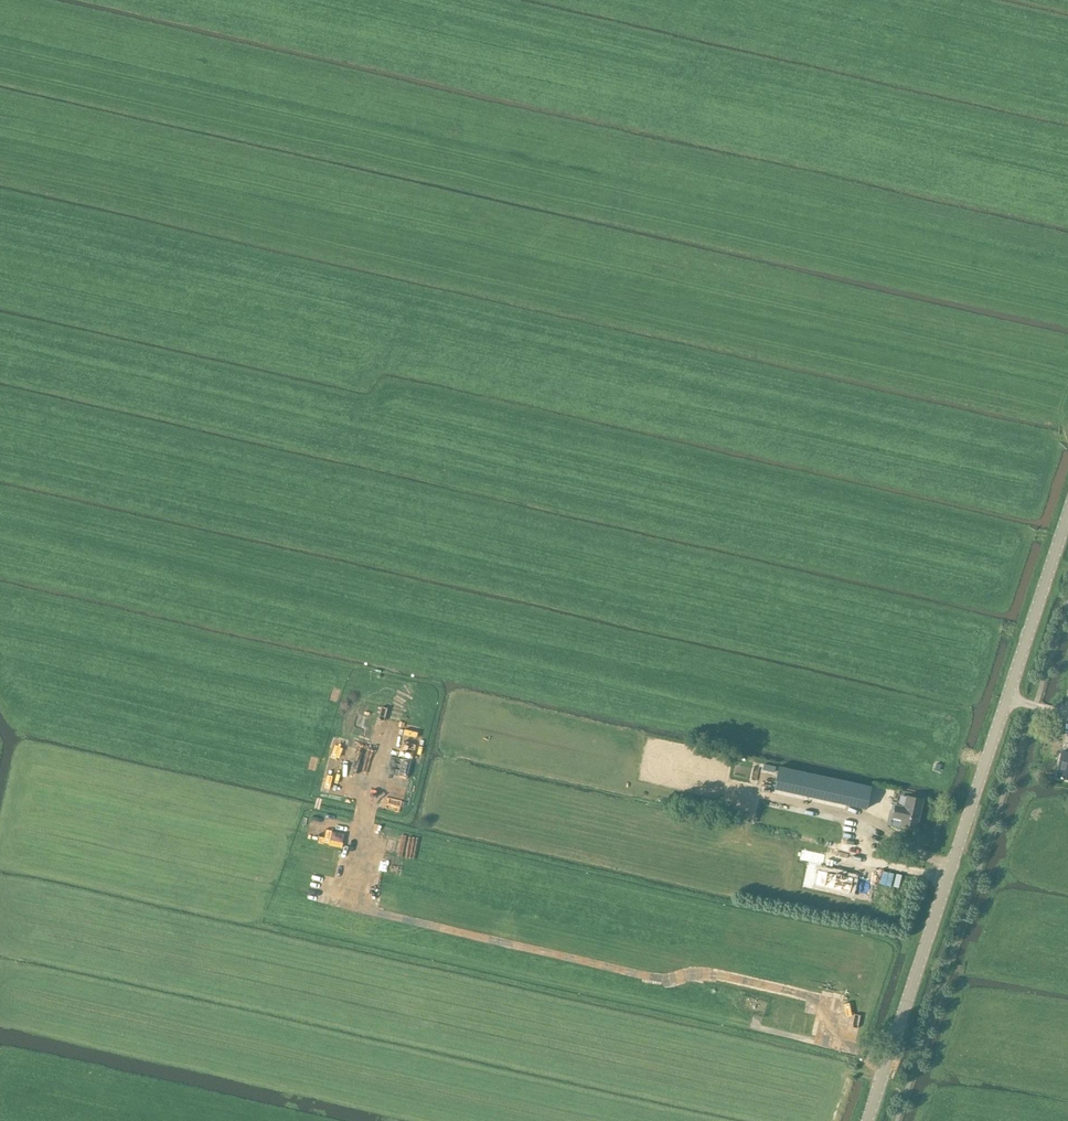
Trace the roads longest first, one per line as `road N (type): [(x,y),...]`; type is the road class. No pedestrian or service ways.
road 1 (tertiary): [(866,1120),(1067,513)]

